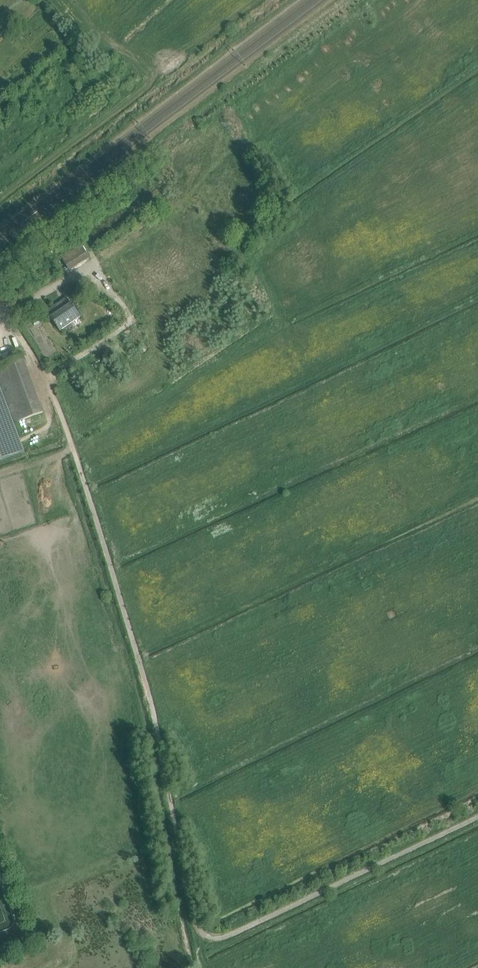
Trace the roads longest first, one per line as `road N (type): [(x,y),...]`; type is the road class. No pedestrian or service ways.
road 1 (track): [(477,817),(226,936),(200,931),(148,693),(74,452),(6,308)]
road 2 (track): [(0,192),(149,84)]

